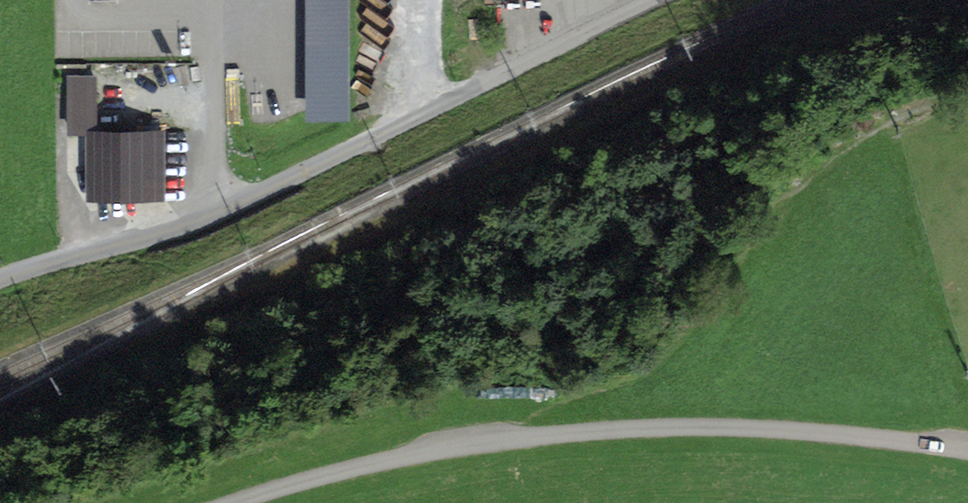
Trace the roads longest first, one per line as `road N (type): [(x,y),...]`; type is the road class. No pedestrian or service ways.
road 1 (unclassified): [(242,502),(446,448),(599,431),(787,429),(967,451)]
road 2 (unclassified): [(656,0),(194,226),(0,278)]

